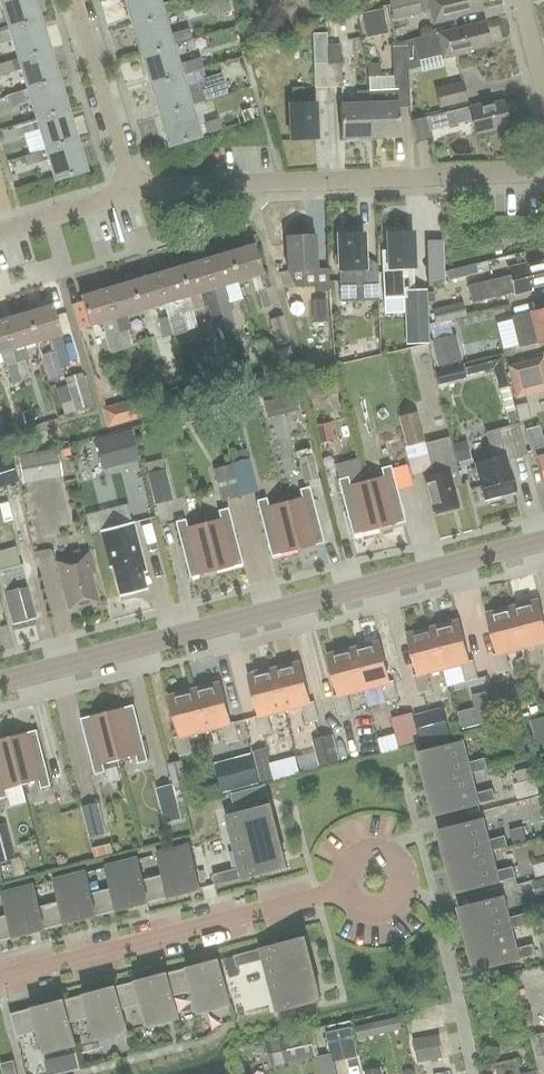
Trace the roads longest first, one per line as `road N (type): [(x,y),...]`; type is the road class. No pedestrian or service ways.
road 1 (residential): [(543,541),(0,681)]
road 2 (residential): [(134,189),(543,173)]
road 3 (residential): [(341,888),(0,981)]
road 4 (residential): [(341,888),(351,909),(382,918),(403,906),(411,883),(400,858),(377,848),(353,856),(341,876)]
road 5 (residential): [(134,189),(76,0)]
road 6 (residential): [(0,230),(134,189)]

